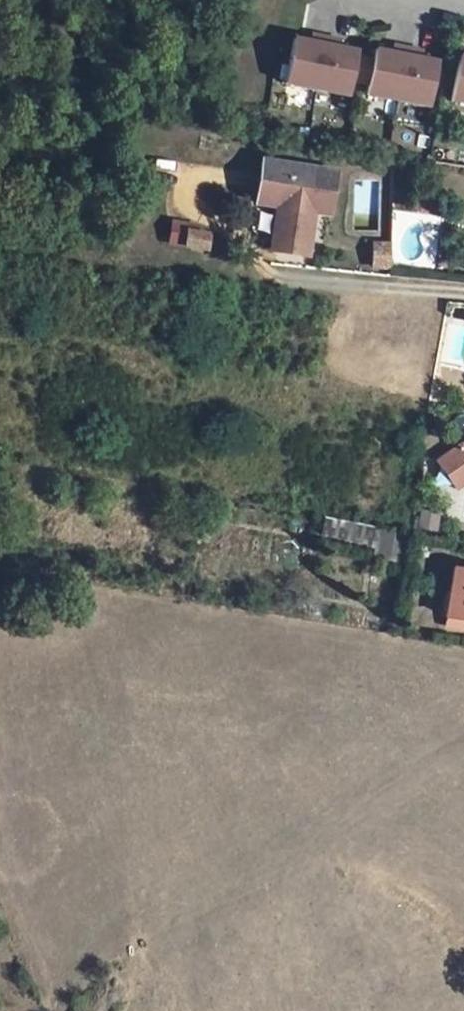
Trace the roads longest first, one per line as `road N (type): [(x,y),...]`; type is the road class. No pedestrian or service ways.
road 1 (track): [(463,291),(267,275)]

